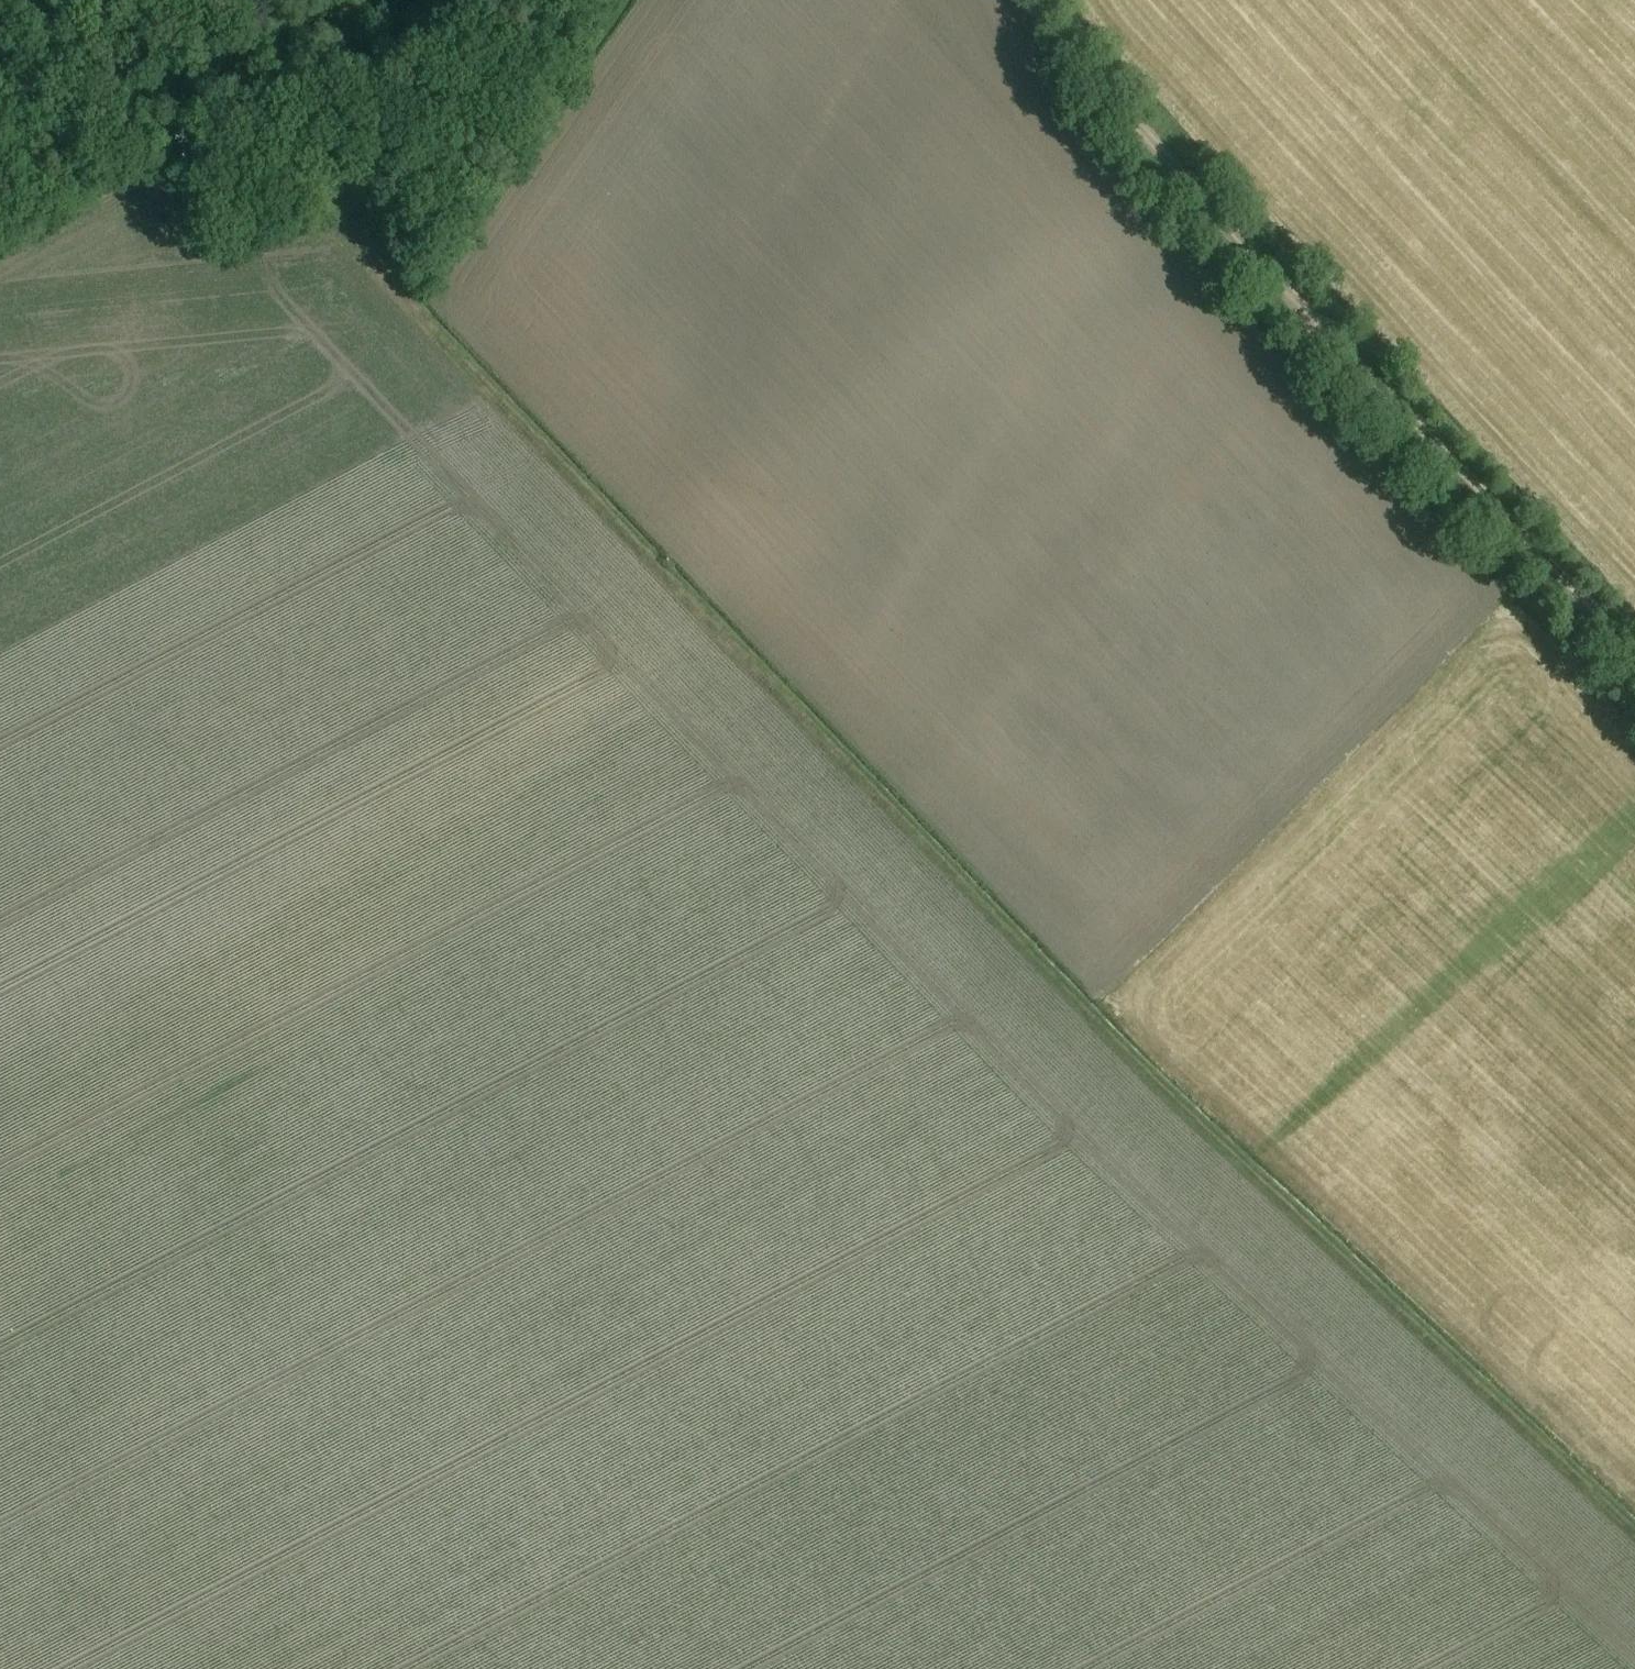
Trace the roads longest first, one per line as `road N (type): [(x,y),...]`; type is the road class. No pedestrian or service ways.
road 1 (track): [(1634,659),(1128,118),(1035,0)]

